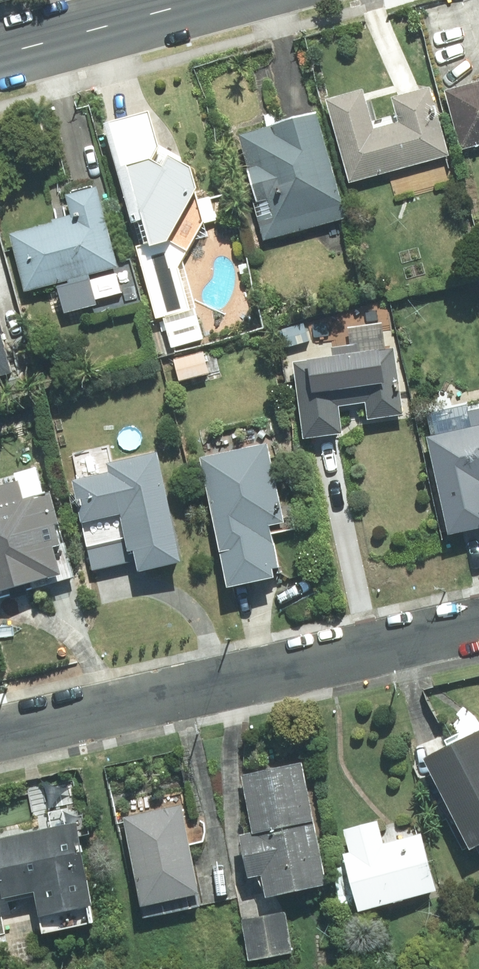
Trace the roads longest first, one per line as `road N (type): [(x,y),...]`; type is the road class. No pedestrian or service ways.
road 1 (residential): [(0,735),(478,623)]
road 2 (secondary): [(206,0),(0,55)]

